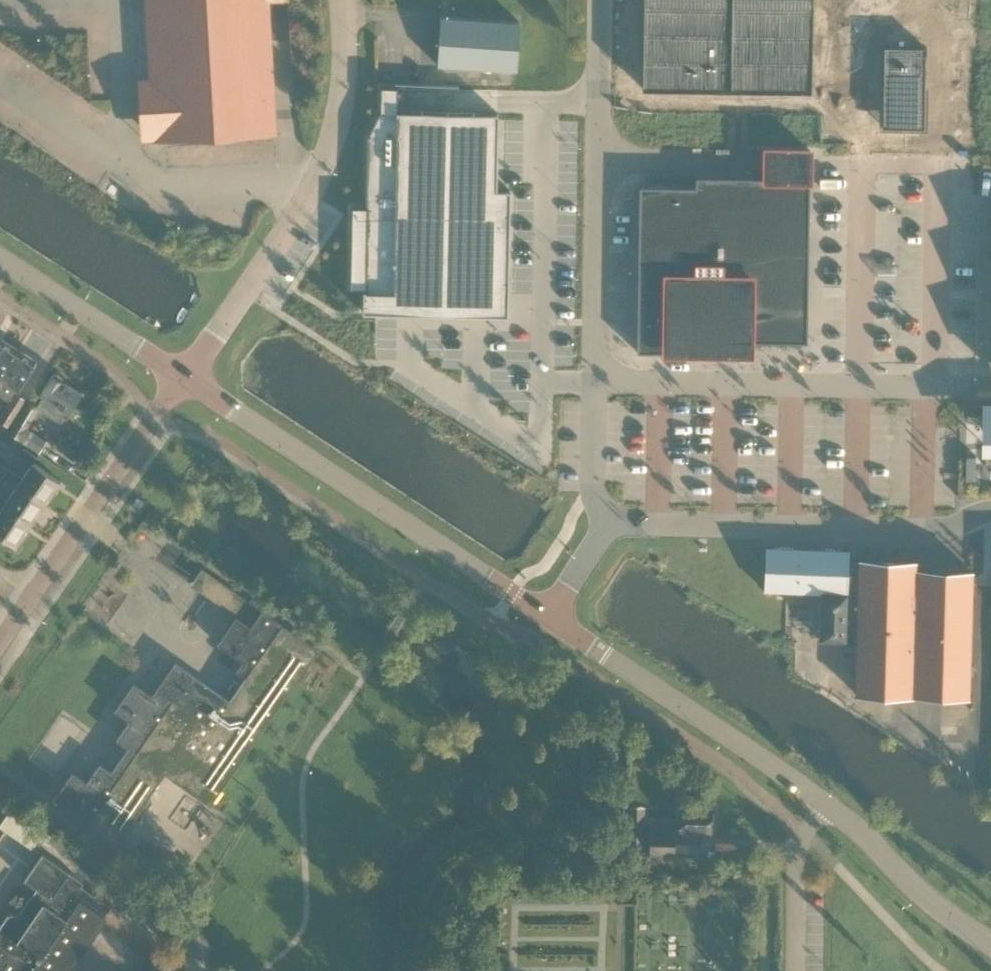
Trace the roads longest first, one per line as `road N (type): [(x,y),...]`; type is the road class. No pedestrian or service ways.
road 1 (tertiary): [(549,617),(185,376)]
road 2 (unclassified): [(185,376),(287,231),(328,155),(345,70),(342,0)]
road 3 (unclassified): [(594,381),(990,388)]
road 4 (unclassified): [(600,0),(594,381)]
road 5 (tertiary): [(825,804),(549,617)]
road 6 (unclassified): [(934,529),(638,523),(613,515)]
road 7 (residential): [(22,603),(185,376)]
road 8 (tertiary): [(185,376),(0,258)]
road 9 (tertiary): [(990,946),(914,888),(825,804)]
road 10 (residential): [(794,970),(798,854),(825,804)]
road 11 (unclassified): [(613,515),(593,487),(594,381)]
road 12 (unclassified): [(613,515),(549,617)]

